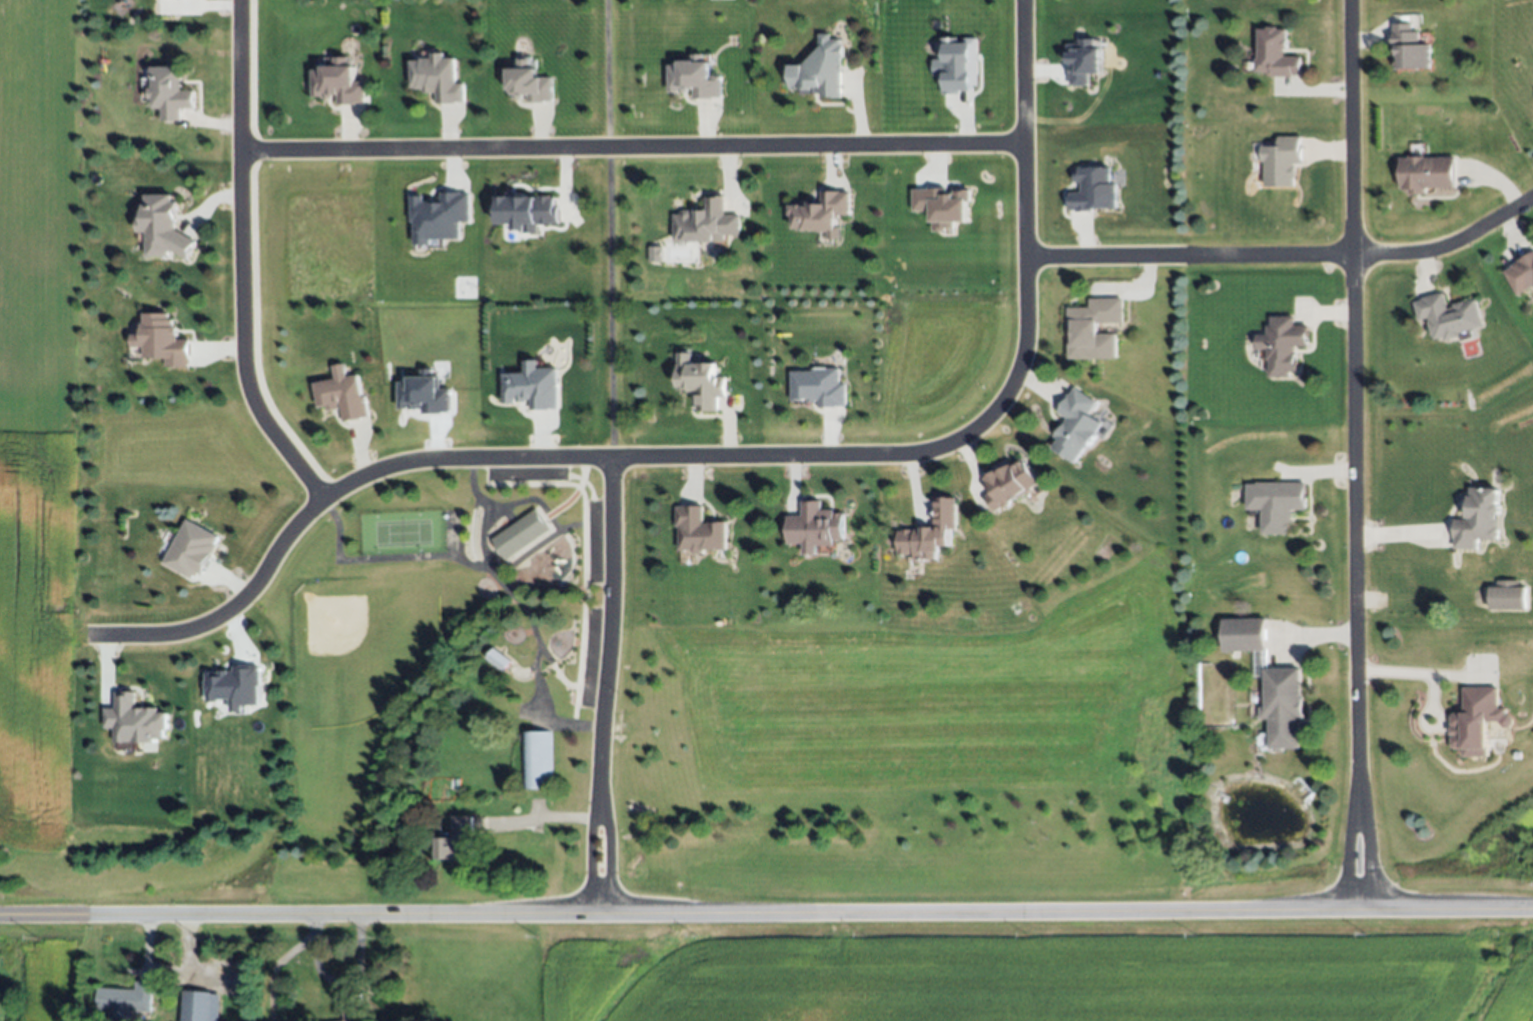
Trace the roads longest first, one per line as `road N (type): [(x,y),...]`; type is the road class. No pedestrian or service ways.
road 1 (tertiary): [(1532,912),(0,918)]
road 2 (residential): [(84,635),(156,635),(226,611),(320,500),(392,467),(904,457),(974,431),(1014,370),(1024,300),(1018,0)]
road 3 (residential): [(1355,801),(1350,0)]
road 4 (residential): [(1020,143),(240,151)]
road 5 (residential): [(320,500),(245,386),(237,0)]
road 6 (residential): [(1532,195),(1430,251),(1026,259)]
road 7 (residential): [(610,459),(595,814)]

